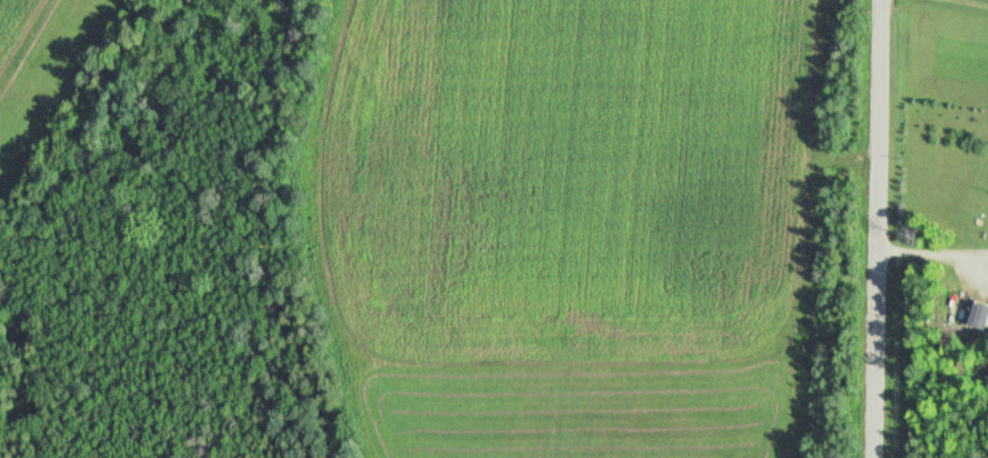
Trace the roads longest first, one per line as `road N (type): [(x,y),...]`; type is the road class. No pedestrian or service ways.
road 1 (tertiary): [(881,457),(891,0)]

